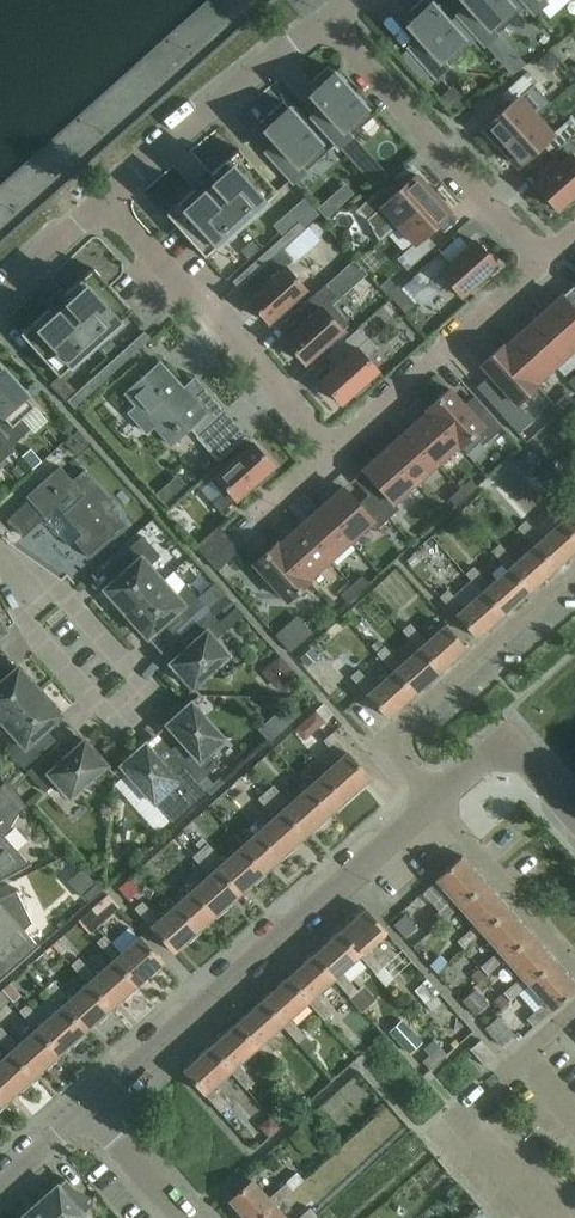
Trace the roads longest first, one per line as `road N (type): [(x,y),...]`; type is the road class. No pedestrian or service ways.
road 1 (residential): [(88,1109),(436,801)]
road 2 (residential): [(15,571),(42,646),(112,723),(150,689),(78,610)]
road 3 (residential): [(329,450),(105,199)]
road 4 (residential): [(542,261),(325,18)]
road 5 (residential): [(436,801),(398,756),(399,729),(574,570)]
road 6 (residential): [(105,199),(325,18)]
road 7 (residential): [(329,450),(542,261)]
road 8 (residential): [(574,959),(436,801)]
road 9 (residential): [(436,801),(484,755),(506,749),(528,759),(574,811)]
road 10 (residential): [(186,1217),(88,1109)]
road 11 (residential): [(0,297),(105,199)]

